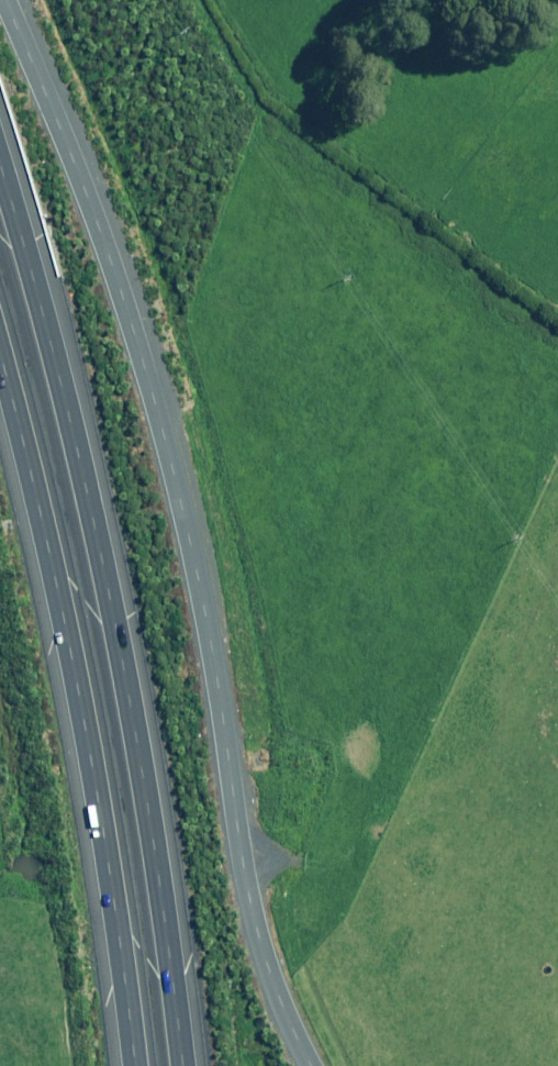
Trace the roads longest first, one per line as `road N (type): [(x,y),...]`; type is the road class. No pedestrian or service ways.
road 1 (unclassified): [(311,1065),(279,994),(248,889),(208,632),(158,412),(73,156),(4,0)]
road 2 (motorway): [(0,164),(69,411),(111,610),(184,1065)]
road 3 (motorway): [(135,1065),(66,623),(0,355)]

